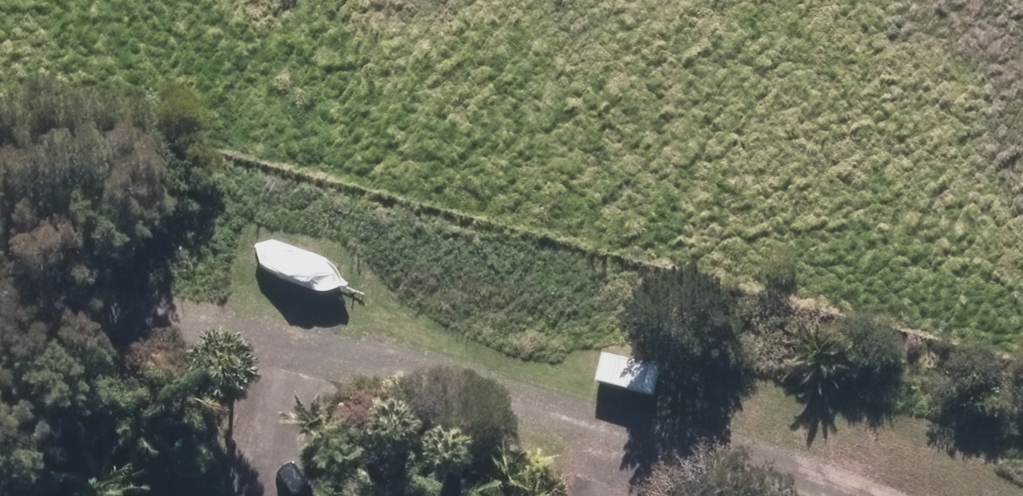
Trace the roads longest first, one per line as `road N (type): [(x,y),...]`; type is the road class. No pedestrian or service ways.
road 1 (track): [(701,466),(365,359),(180,318),(57,313),(0,325)]
road 2 (track): [(849,495),(793,473),(701,466),(638,495)]
road 3 (track): [(277,495),(267,459),(288,406),(330,366),(365,359)]

